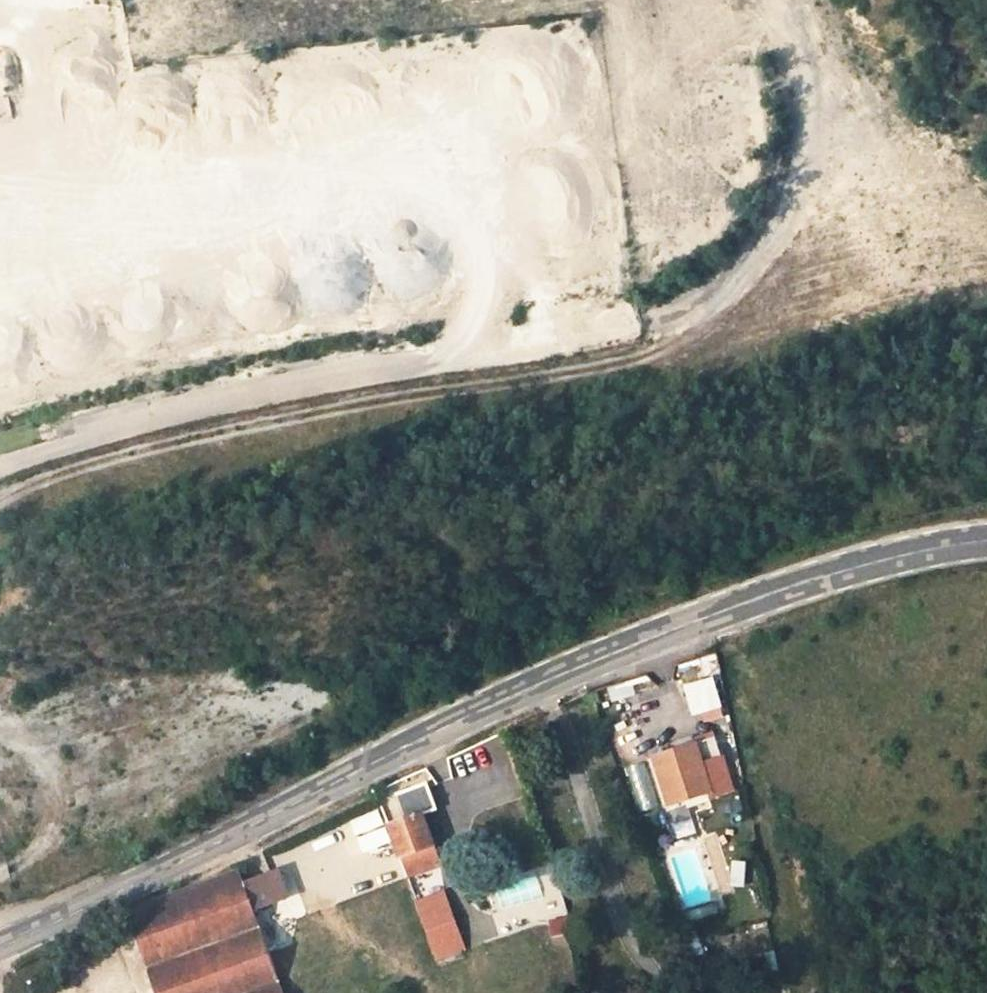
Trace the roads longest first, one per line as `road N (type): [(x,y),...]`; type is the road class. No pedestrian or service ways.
road 1 (secondary): [(0,947),(566,674),(861,569),(986,547)]
road 2 (track): [(773,0),(797,43),(806,80),(804,154),(761,251),(711,299),(0,466)]
road 3 (track): [(711,299),(704,321),(678,342),(635,358),(211,434),(73,468),(0,499)]
road 4 (track): [(0,723),(26,759),(46,830),(36,851),(0,872)]

